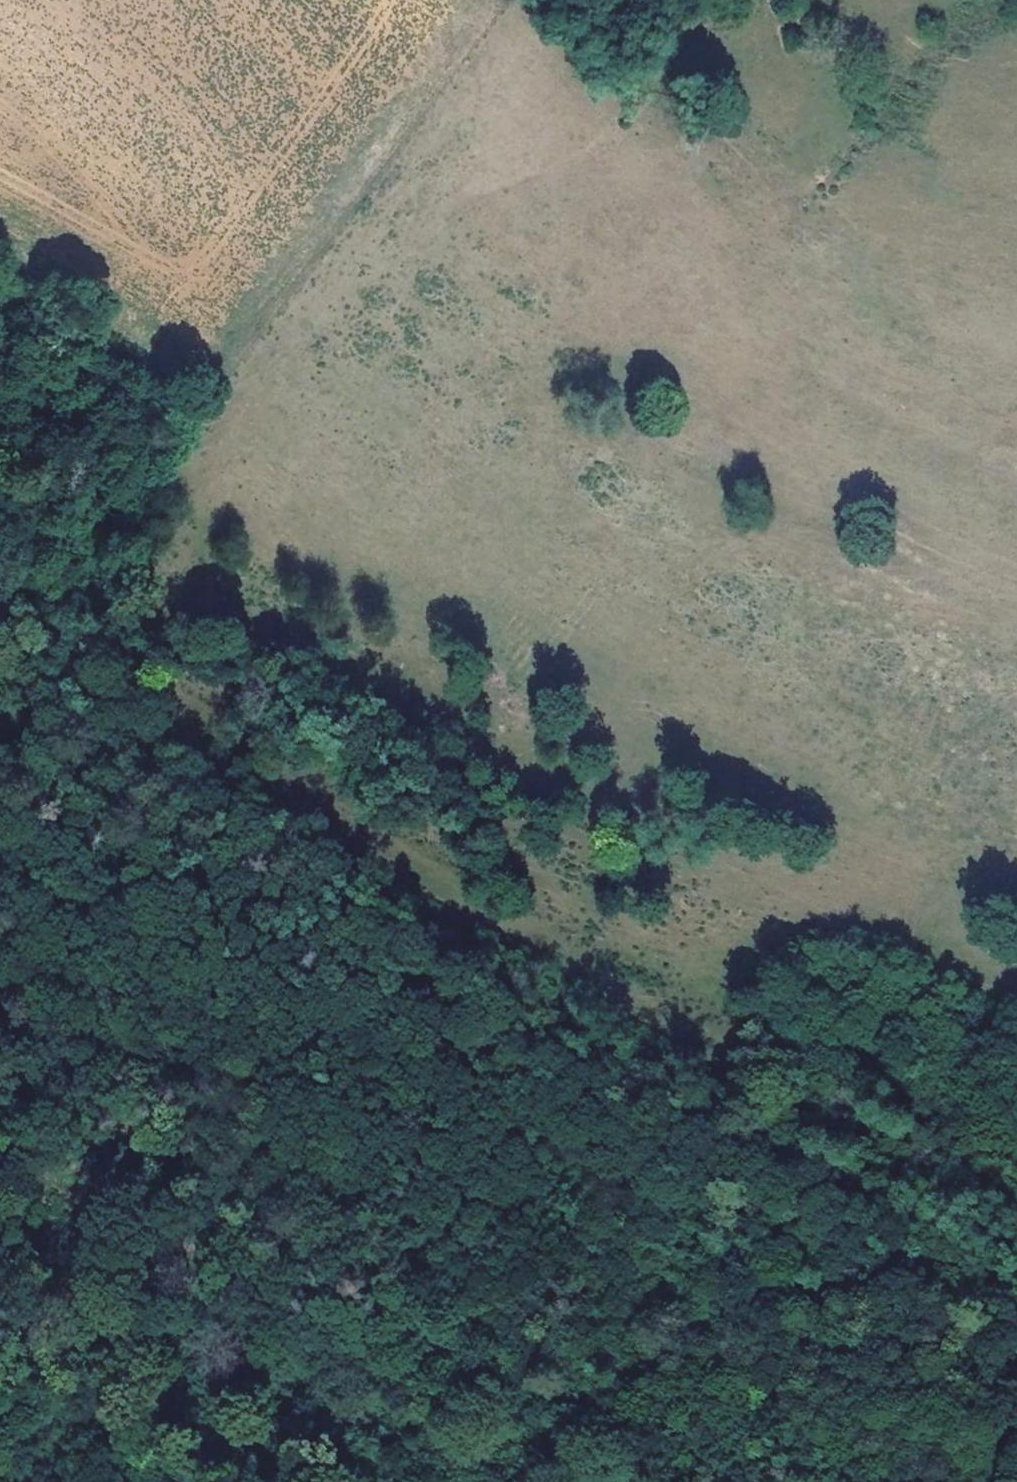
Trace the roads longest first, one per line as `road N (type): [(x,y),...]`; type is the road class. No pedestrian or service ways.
road 1 (track): [(0,1063),(386,1333),(677,1481)]

